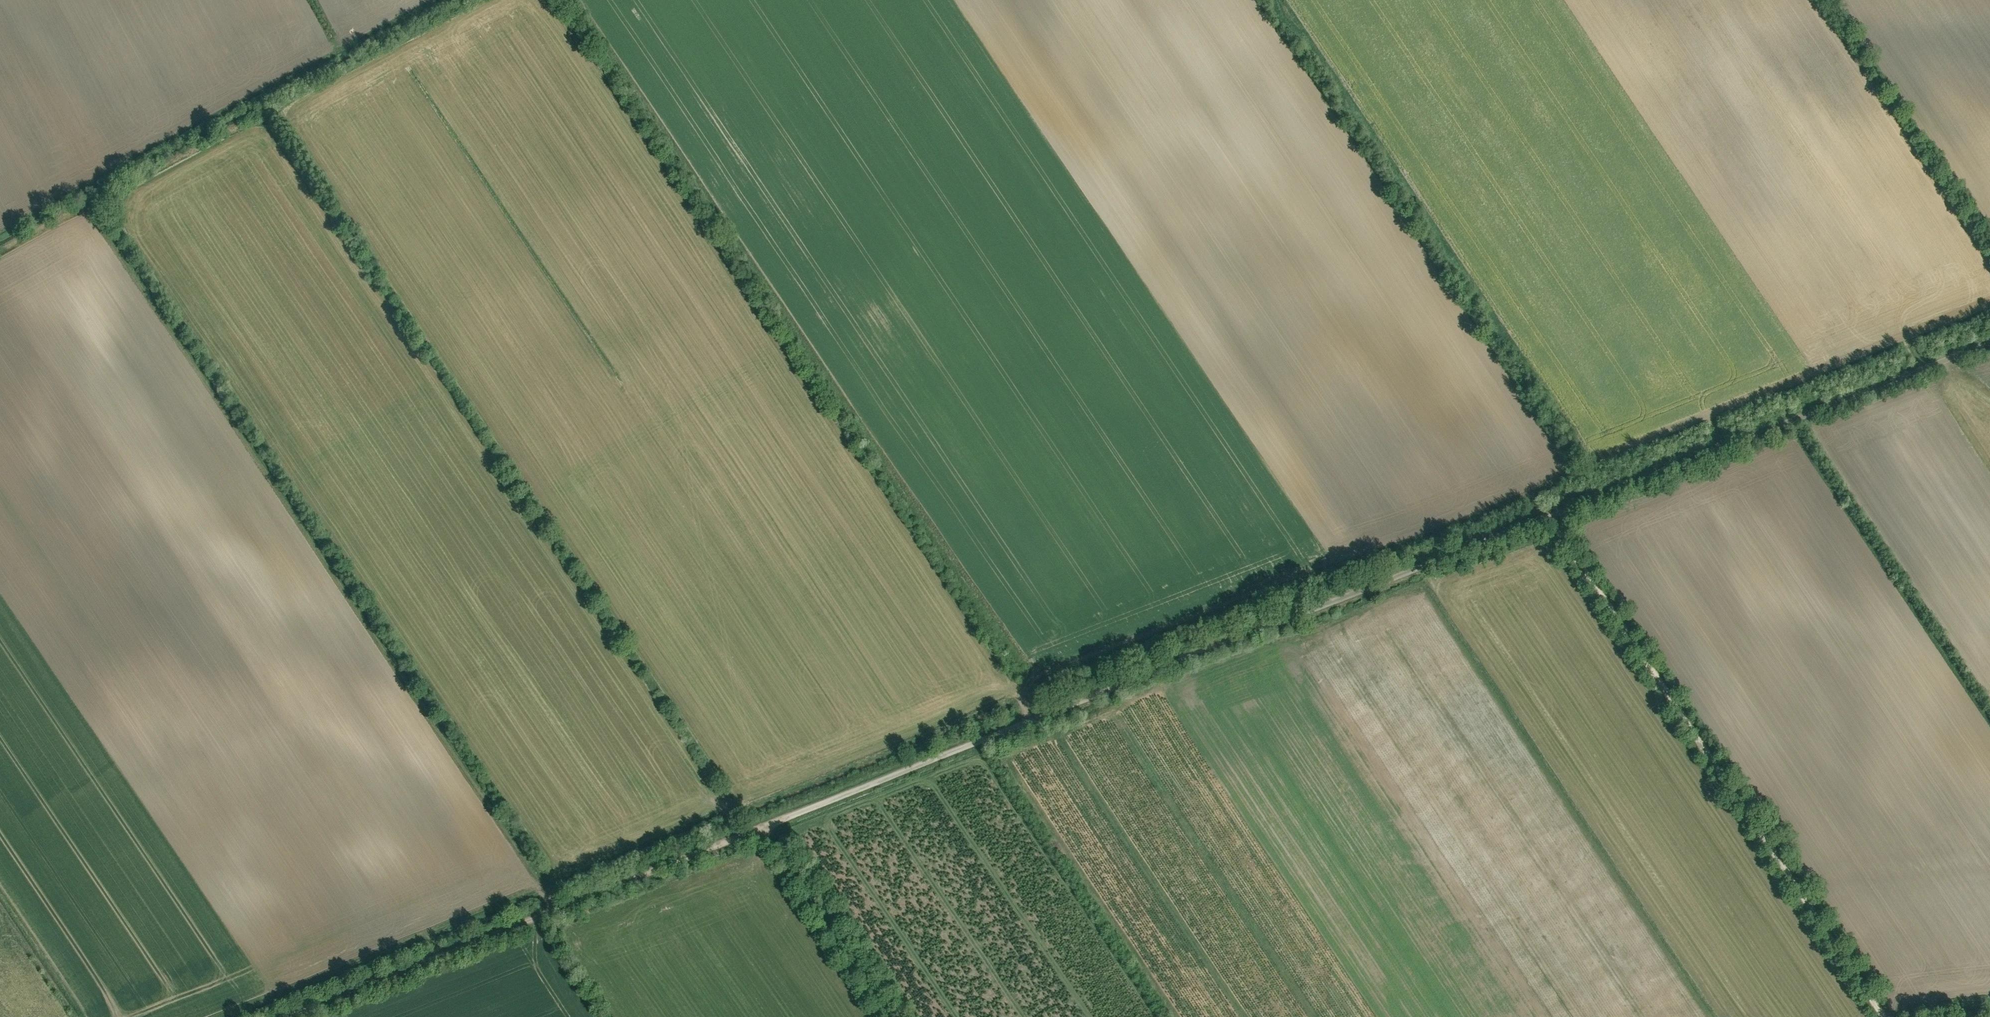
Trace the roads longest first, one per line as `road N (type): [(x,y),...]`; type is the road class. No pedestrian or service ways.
road 1 (track): [(284,1016),(1549,520)]
road 2 (unclassified): [(1989,342),(1549,520),(1885,1016)]

